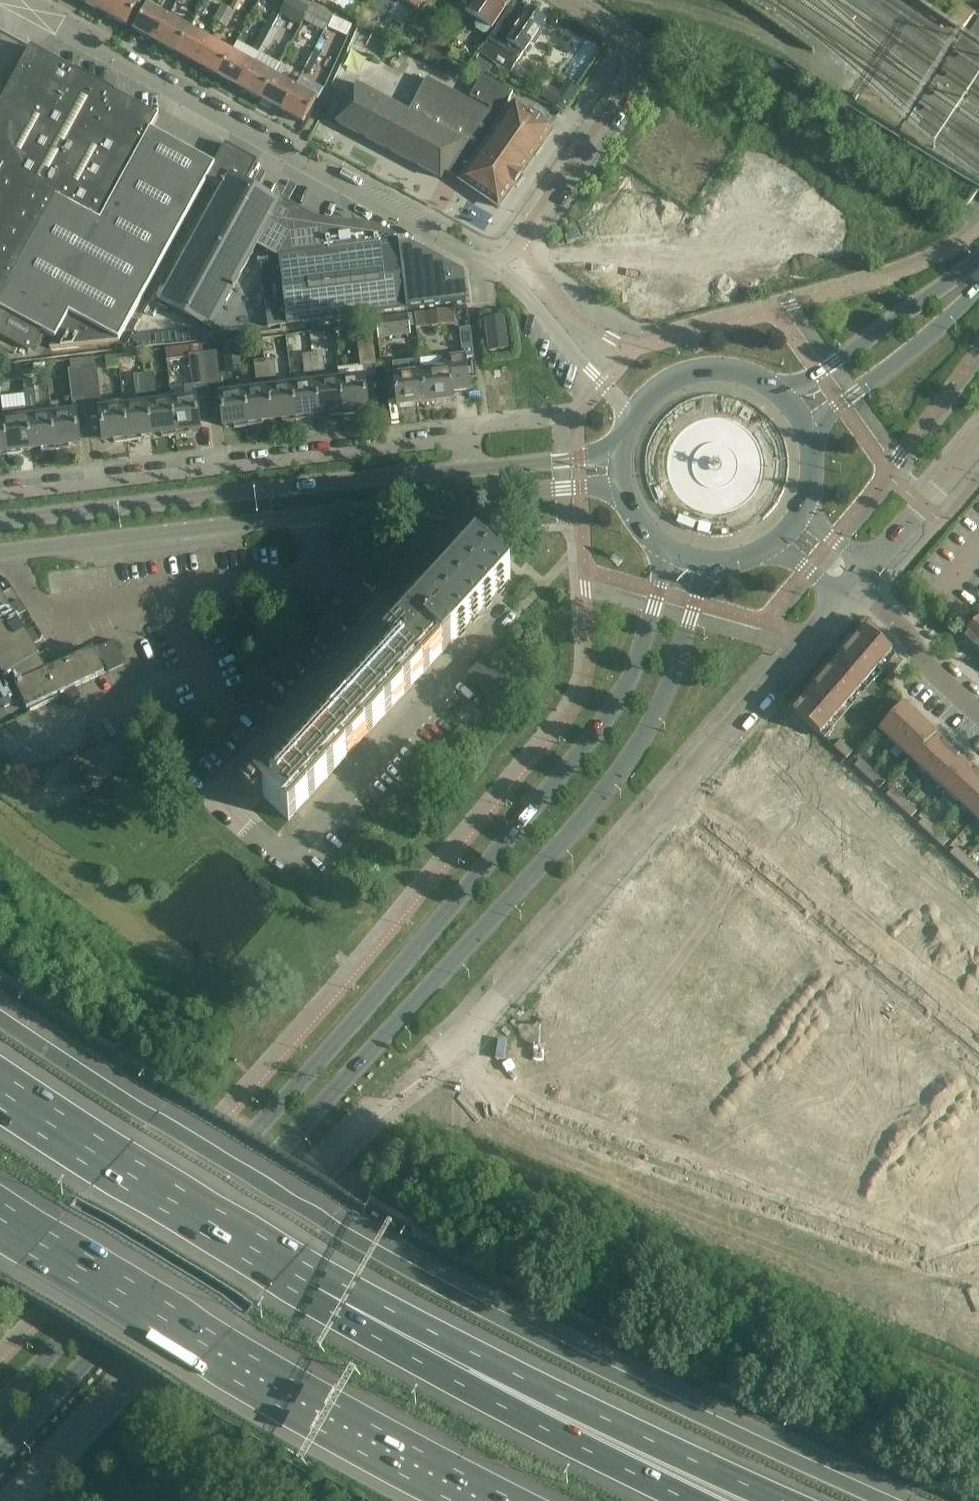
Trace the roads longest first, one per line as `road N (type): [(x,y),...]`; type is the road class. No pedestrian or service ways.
road 1 (secondary): [(0,1455),(611,786),(677,674),(709,567)]
road 2 (secondary): [(670,557),(635,668),(605,725),(248,1141),(0,1407)]
road 3 (motorway): [(871,1500),(551,1351),(153,1119),(0,1019)]
road 4 (residential): [(503,626),(286,856),(276,854),(219,796),(384,619),(337,573)]
road 5 (residential): [(978,1324),(730,1188),(528,1117),(487,1087),(456,1047)]
road 6 (motorway): [(0,1216),(212,1349),(487,1500)]
road 7 (motorway): [(791,1500),(286,1269)]
road 8 (unclassified): [(12,0),(492,266)]
road 9 (residential): [(480,469),(456,441),(0,496)]
road 10 (secondary): [(480,469),(0,521)]
road 11 (motorway): [(699,1500),(385,1340),(286,1269)]
road 12 (unclassified): [(456,1047),(744,714)]
road 13 (residential): [(5,553),(42,610),(337,573)]
road 14 (motorway): [(286,1269),(0,1089)]
road 15 (residential): [(978,931),(744,714)]
road 16 (residential): [(520,243),(639,65),(632,43),(569,0)]
road 17 (secondary): [(311,516),(618,485)]
road 18 (secondary): [(5,553),(311,516)]
road 19 (secondary): [(978,266),(782,398)]
road 20 (secondary): [(807,436),(978,287)]
road 21 (unclassified): [(492,266),(635,411)]
road 22 (residential): [(978,713),(852,585)]
road 23 (unclassified): [(867,569),(978,441)]
road 24 (secondary): [(782,398),(736,374),(701,373),(668,384),(635,411)]
road 25 (unclassified): [(744,714),(842,597)]
road 26 (secondary): [(618,456),(480,469)]

